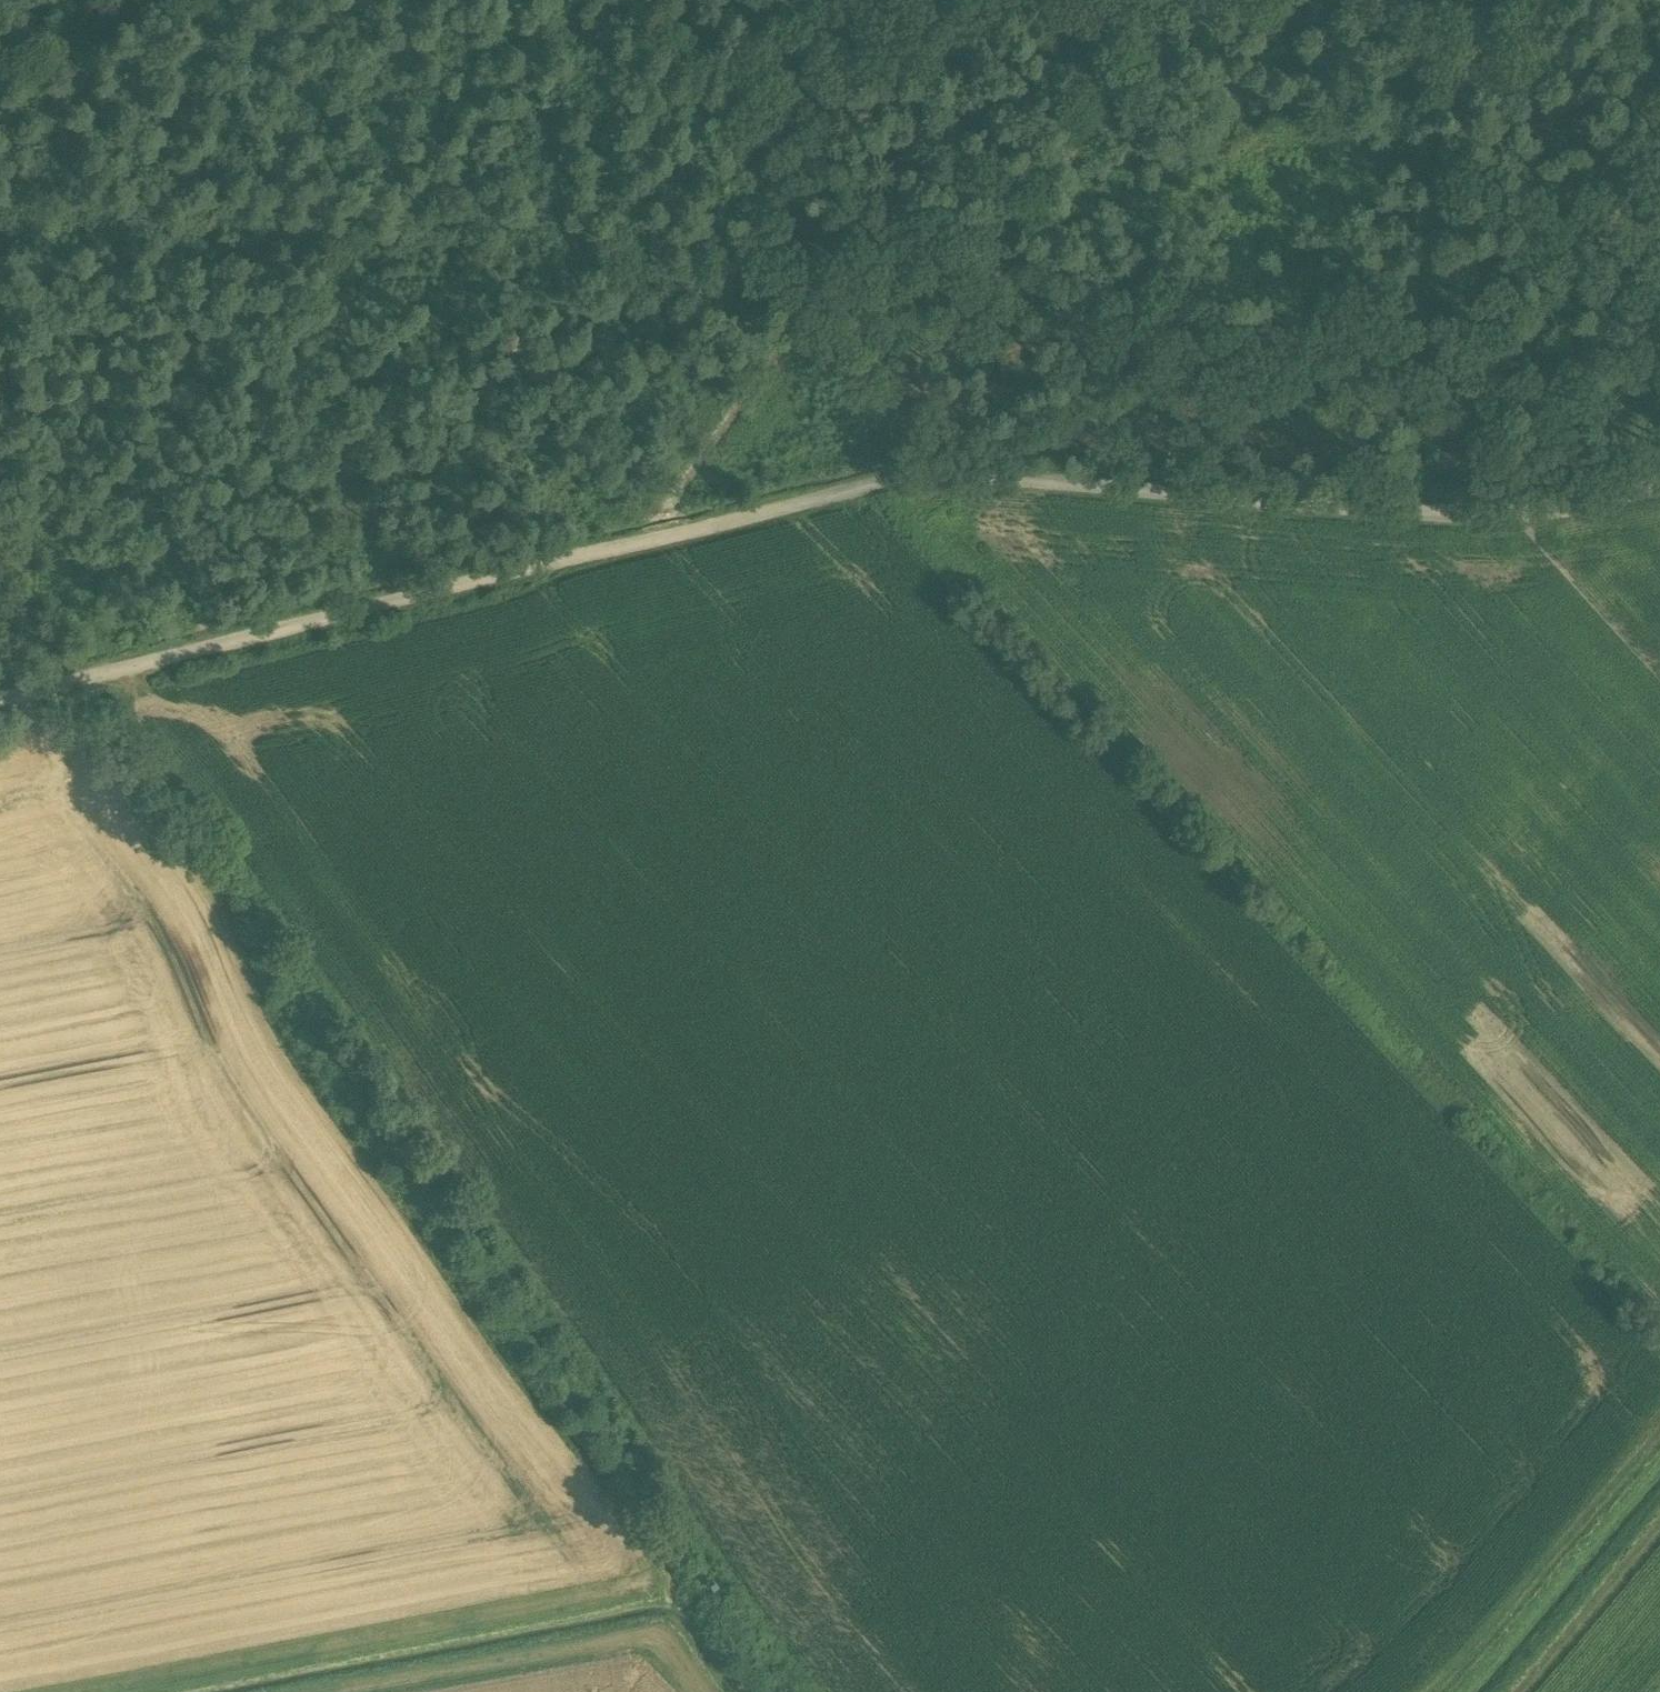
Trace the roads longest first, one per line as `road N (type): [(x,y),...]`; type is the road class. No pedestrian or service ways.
road 1 (track): [(1659,483),(1481,513),(946,477),(878,485),(0,697)]
road 2 (track): [(1171,0),(1134,79),(1021,183),(839,305),(671,492),(651,540)]

